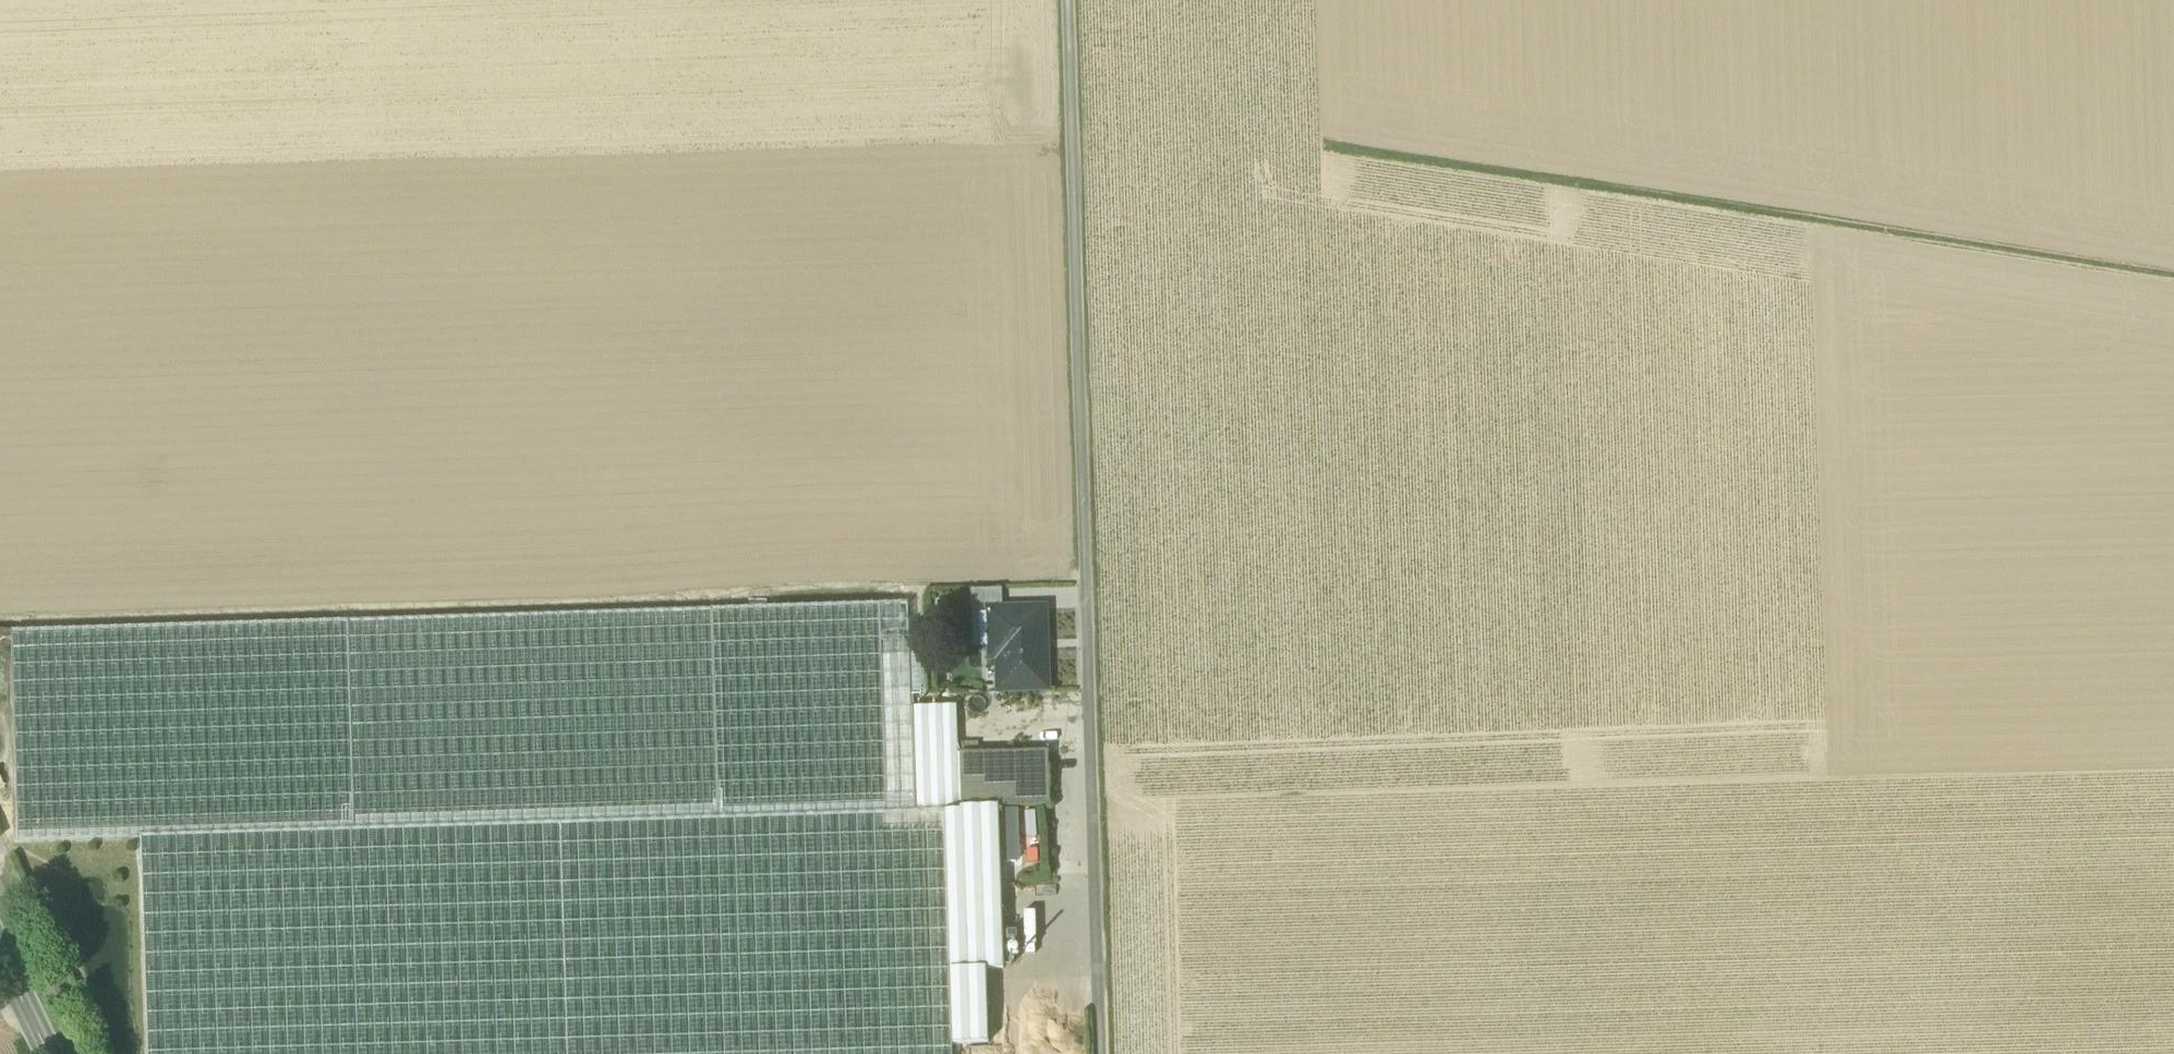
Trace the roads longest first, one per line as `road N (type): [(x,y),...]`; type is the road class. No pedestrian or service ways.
road 1 (residential): [(1065,0),(1099,1053)]
road 2 (track): [(1328,152),(2173,280)]

